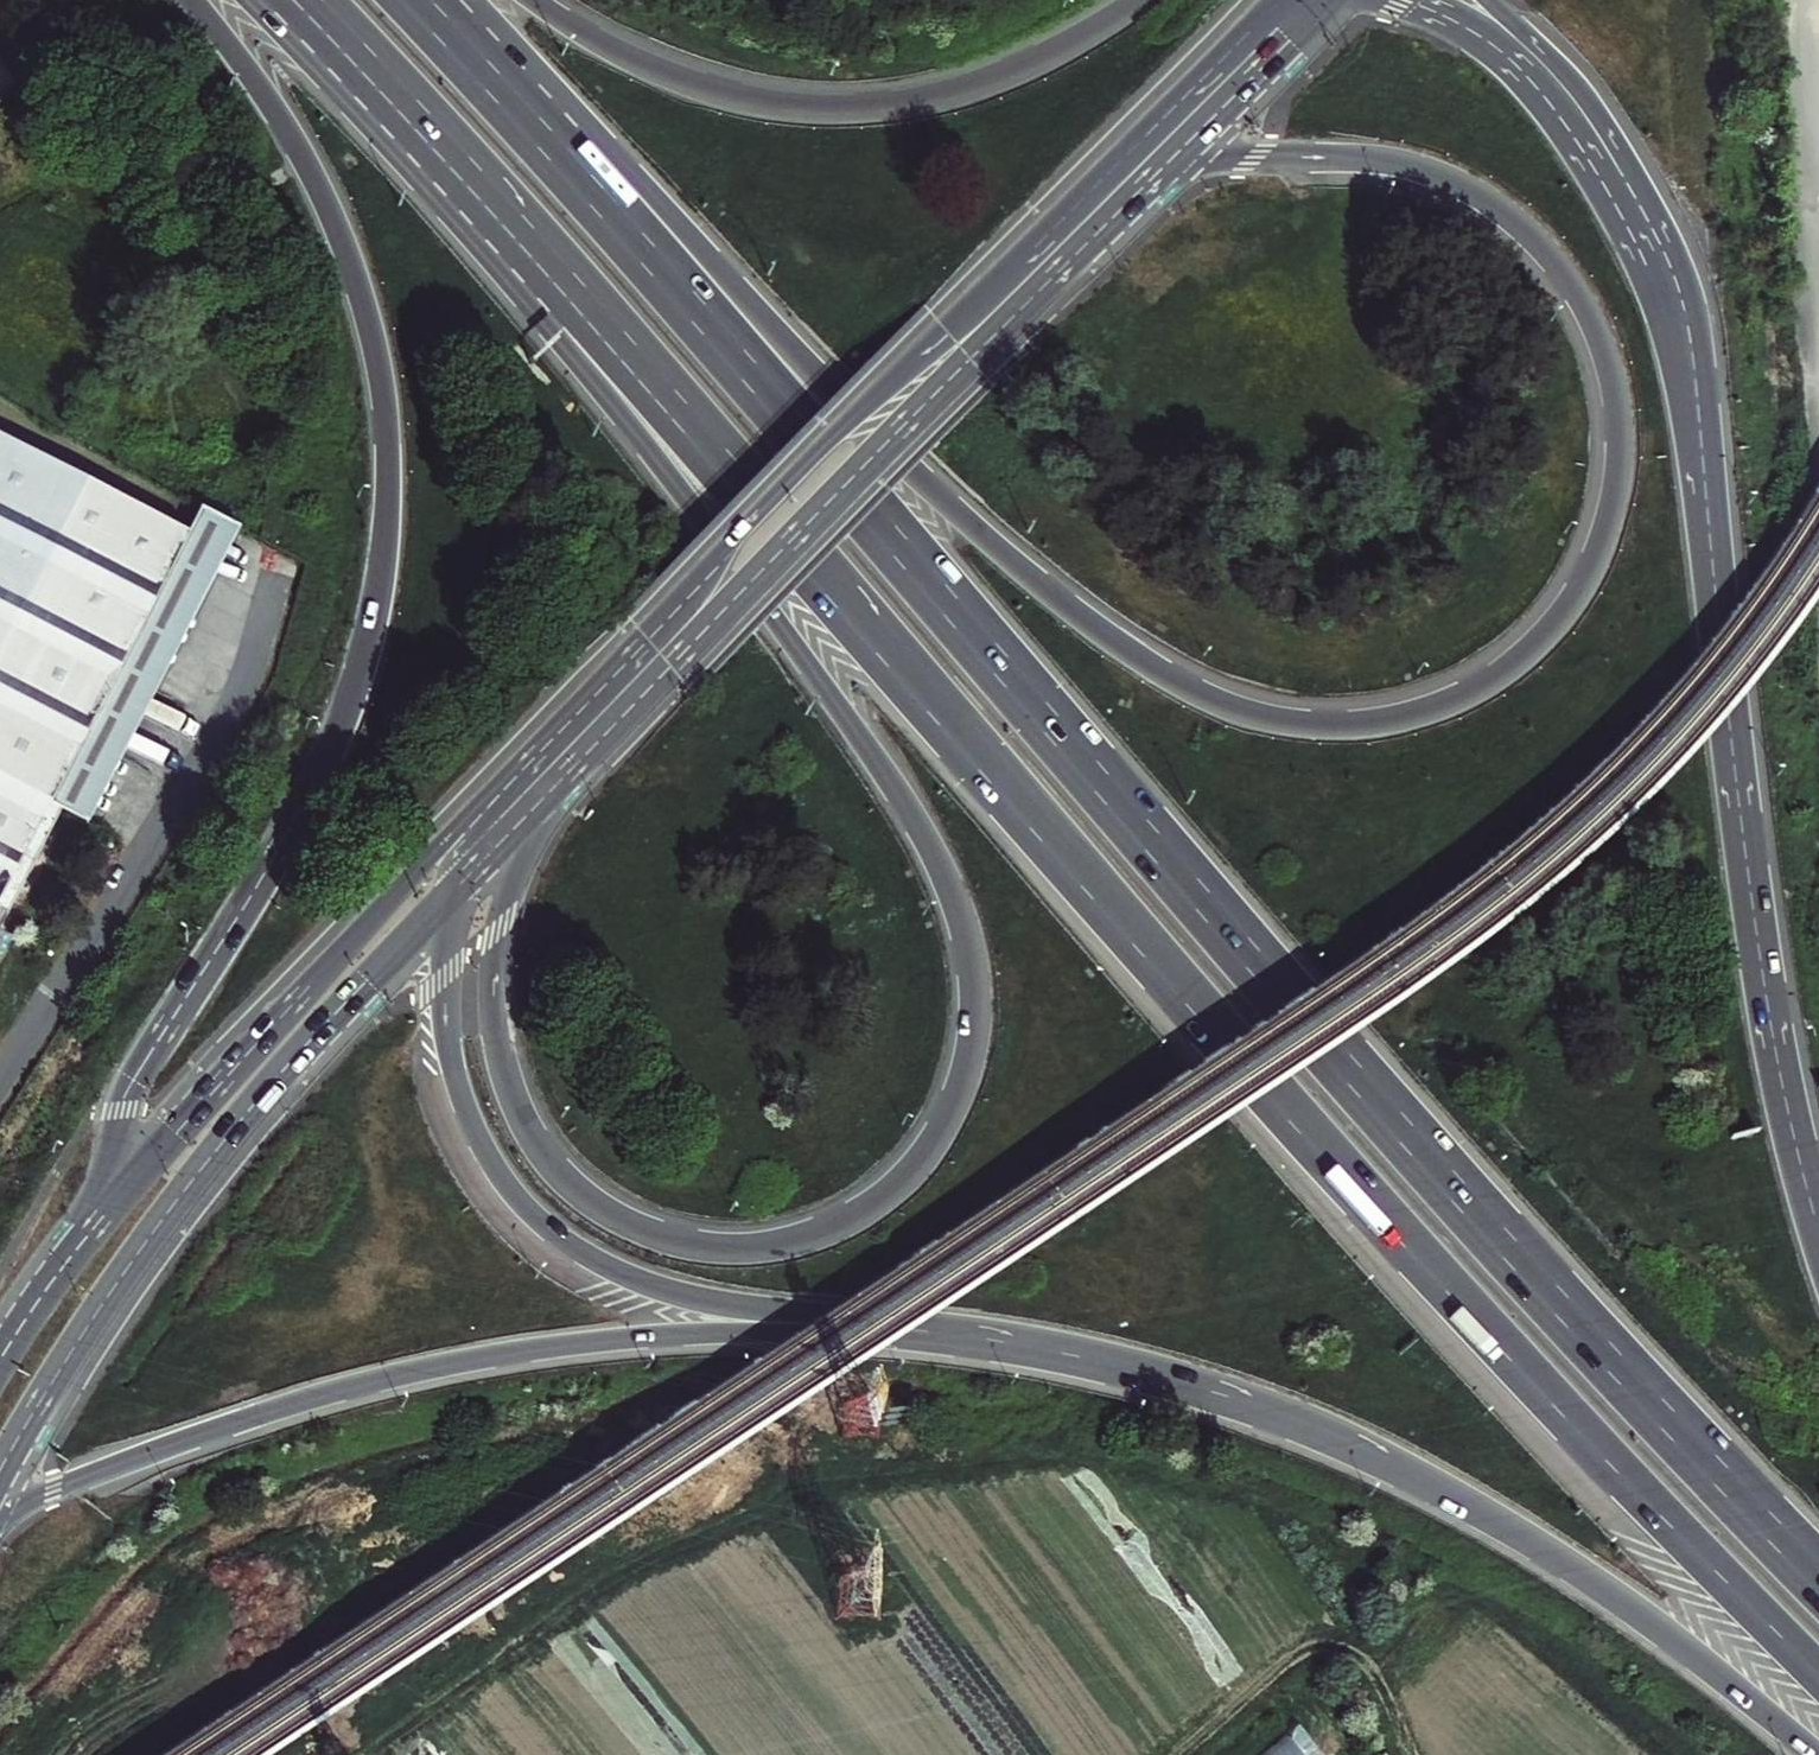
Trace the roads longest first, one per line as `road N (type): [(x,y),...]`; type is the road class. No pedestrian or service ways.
road 1 (motorway): [(1146,160),(1255,155),(1415,168),(1513,218),(1573,283),(1617,396),(1613,502),(1594,559),(1556,625),(1486,683),(1401,716),(1315,724),(1232,706),(1141,659),(1013,562),(884,445),(566,105),(425,0)]
road 2 (motorway): [(303,11),(589,323),(1360,1197),(1818,1677)]
road 3 (motorway): [(303,11),(679,488),(938,859),(974,965),(975,1041),(942,1129),(887,1198),(820,1236),(718,1251),(618,1221),(552,1163),(508,1083),(491,1000),(504,898),(547,793)]
road 4 (motorway): [(1818,1574),(1376,1098),(417,0)]
road 5 (motorway): [(191,0),(308,162),(341,231),(384,396),(388,528),(361,668),(321,768),(126,1095),(115,1137),(117,1201)]
road 6 (motorway): [(1818,1223),(1775,1053),(1742,837),(1694,369),(1677,285),(1597,133),(1499,23)]
road 7 (motorway): [(947,1334),(1169,1378),(1320,1430),(1396,1466),(1561,1559),(1812,1754)]
road 8 (motorway): [(0,1514),(281,1407),(504,1353),(729,1331),(947,1334)]
road 9 (motorway): [(457,888),(446,972),(464,1107),(489,1161),(540,1222),(604,1266),(696,1301),(947,1334)]
road 10 (primary): [(0,1470),(88,1326),(191,1181),(290,1062),(457,888)]
road 11 (primary): [(957,347),(833,437),(489,803)]
road 12 (motorway): [(1139,0),(1055,53),(986,82),(892,104),(832,107),(765,103),(697,85),(624,55),(535,0)]
road 13 (primary): [(547,793),(865,467),(957,347)]
road 14 (primary): [(489,803),(269,1028),(117,1201)]
road 15 (primary): [(957,347),(1146,160)]
road 16 (primary): [(1146,160),(1306,0)]
road 17 (primary): [(117,1201),(0,1358)]
road 18 (primary): [(457,888),(547,793)]

